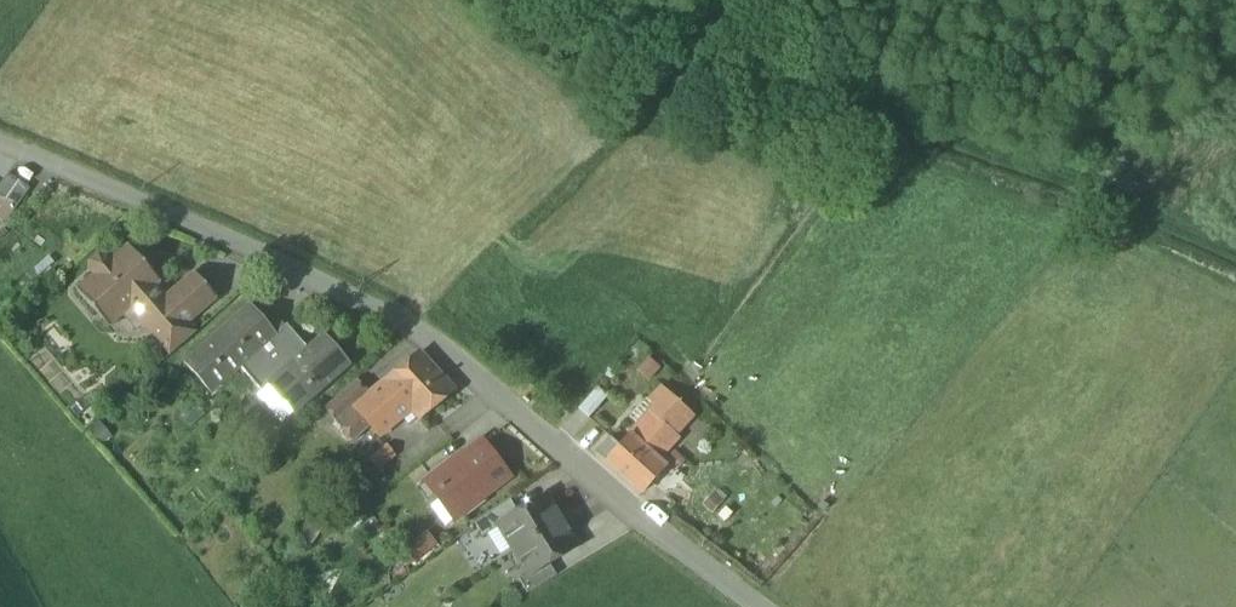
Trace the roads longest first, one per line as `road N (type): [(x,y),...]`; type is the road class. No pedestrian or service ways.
road 1 (residential): [(755,606),(430,339),(0,146)]

